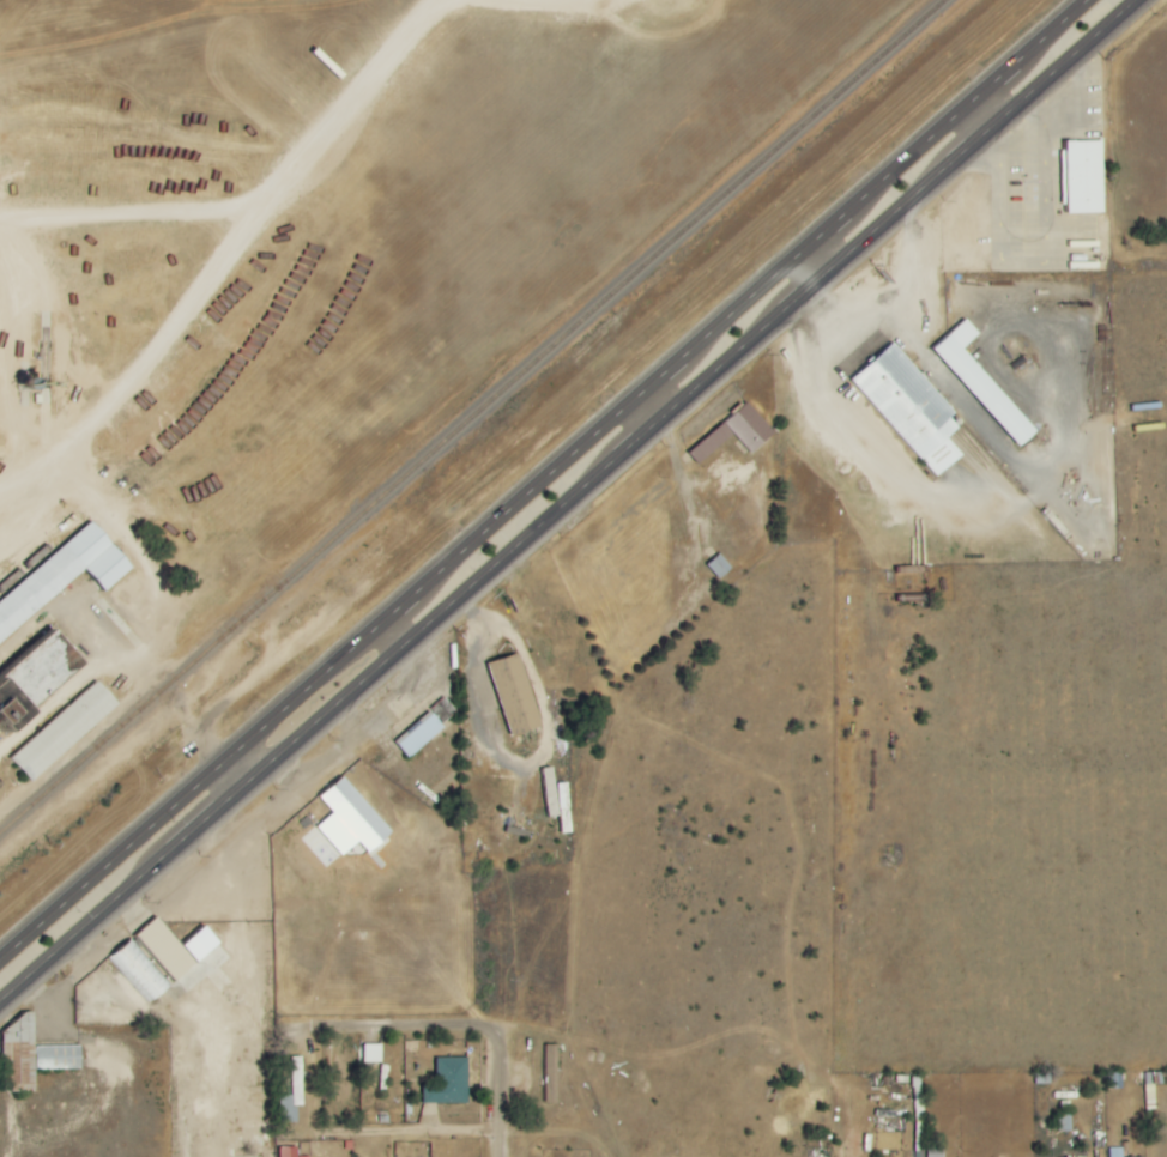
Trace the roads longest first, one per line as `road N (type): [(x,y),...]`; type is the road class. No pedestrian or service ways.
road 1 (trunk): [(0,1001),(1131,0)]
road 2 (trunk): [(1079,0),(0,955)]
road 3 (residential): [(292,1082),(294,1035),(495,1031),(508,1036),(513,1050)]

